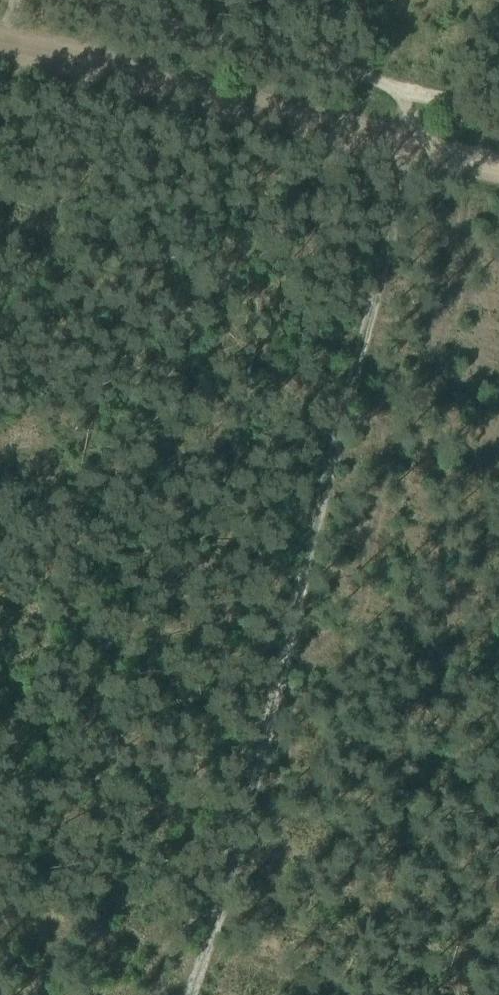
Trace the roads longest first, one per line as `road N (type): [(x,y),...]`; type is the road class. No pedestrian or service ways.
road 1 (track): [(181,994),(399,136)]
road 2 (track): [(498,115),(51,0)]
road 3 (track): [(399,136),(0,44)]

